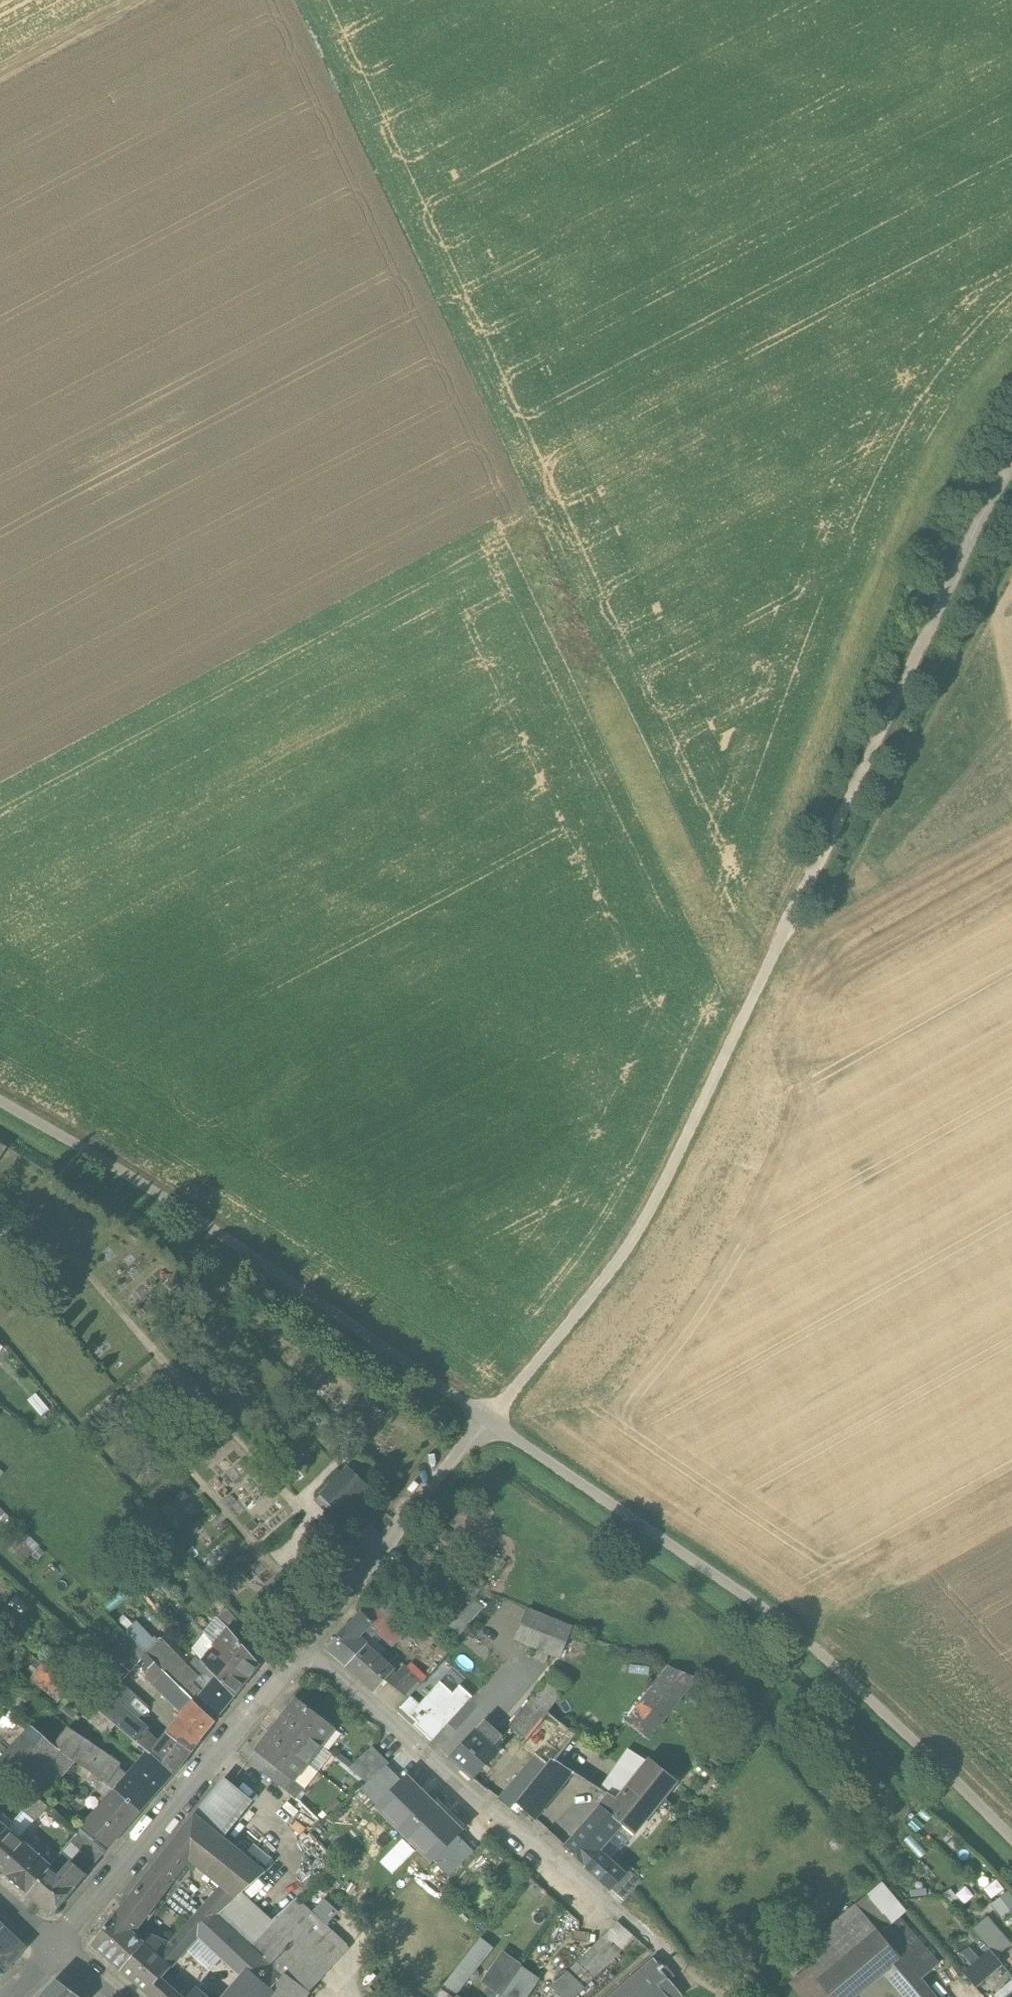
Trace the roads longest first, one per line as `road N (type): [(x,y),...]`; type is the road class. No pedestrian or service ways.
road 1 (track): [(485,1422),(609,1275),(659,1195),(992,493),(1011,468)]
road 2 (track): [(485,1422),(803,1638),(1011,1841)]
road 3 (track): [(0,1102),(176,1205),(485,1422)]
road 4 (residential): [(680,1961),(503,1822),(306,1646)]
road 5 (residential): [(306,1646),(61,1950)]
road 6 (residential): [(456,1455),(306,1646)]

